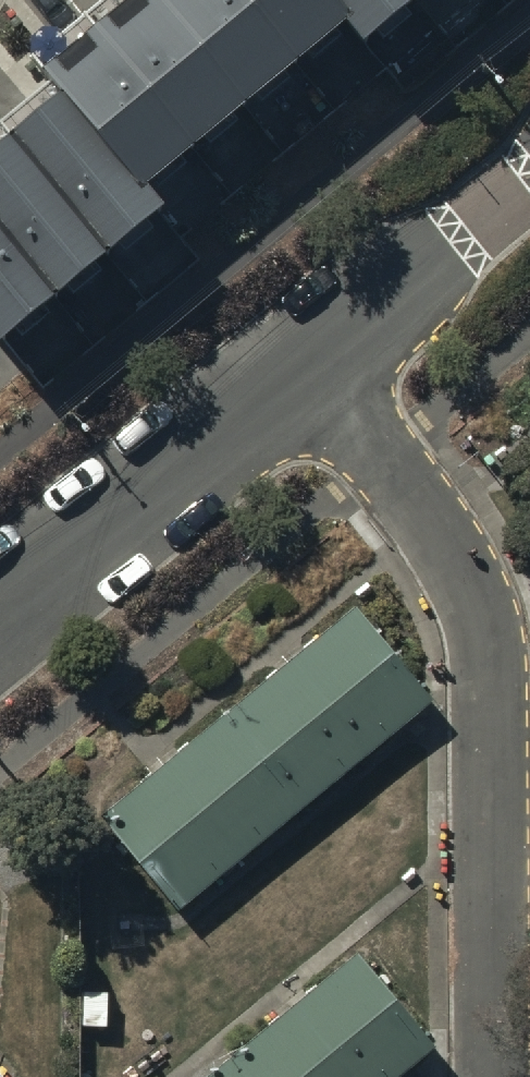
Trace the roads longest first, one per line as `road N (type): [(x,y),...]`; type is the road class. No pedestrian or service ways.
road 1 (residential): [(491,1076),(494,747),(473,584),(319,367)]
road 2 (residential): [(319,367),(0,617)]
road 3 (residential): [(529,189),(319,367)]

